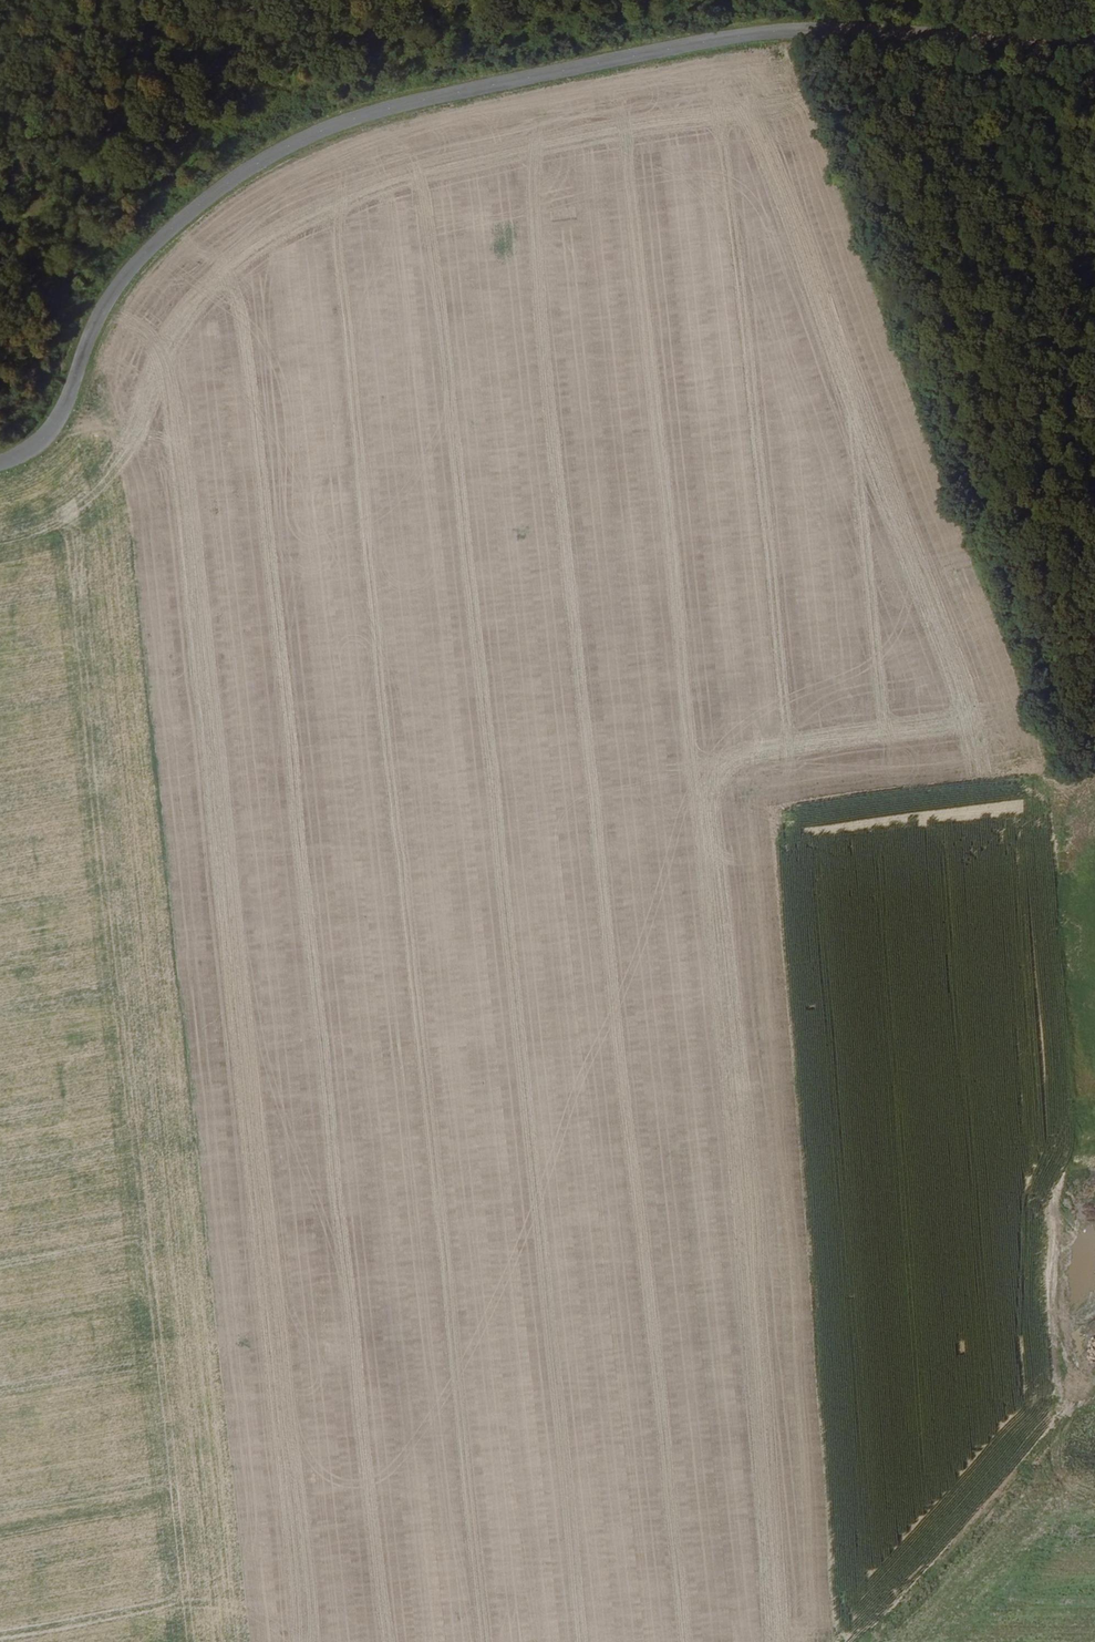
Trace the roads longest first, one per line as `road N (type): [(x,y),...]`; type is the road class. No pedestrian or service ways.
road 1 (tertiary): [(1094,38),(798,28),(424,100),(322,131),(228,183),(146,253),(103,310),(44,439),(0,462)]
road 2 (track): [(866,1641),(1094,1373)]

